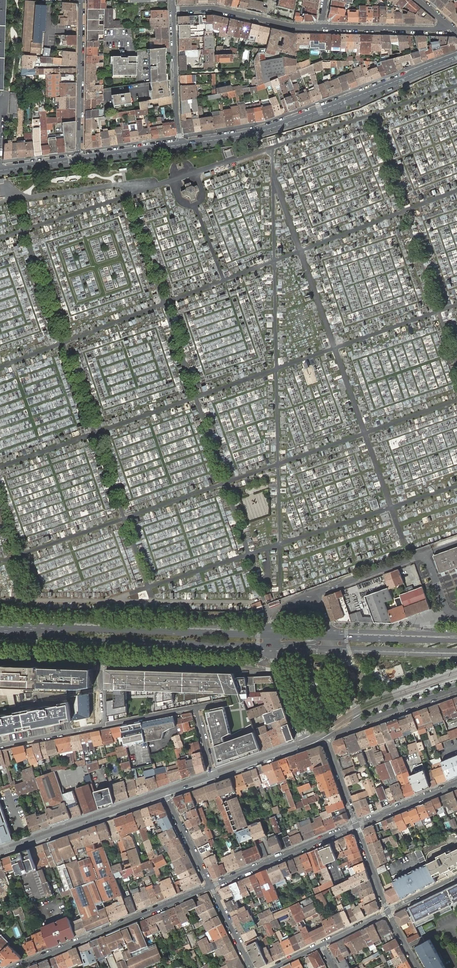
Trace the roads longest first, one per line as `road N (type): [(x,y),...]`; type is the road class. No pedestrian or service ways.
road 1 (secondary): [(181,145),(279,126),(456,56)]
road 2 (secondary): [(270,633),(0,627)]
road 3 (residential): [(16,967),(211,886)]
road 4 (residential): [(456,613),(446,609),(429,563),(418,557),(314,594)]
road 5 (residential): [(0,854),(165,794)]
road 6 (secondary): [(101,642),(270,647)]
road 7 (residential): [(79,160),(82,0)]
road 8 (residential): [(211,886),(356,825)]
road 9 (residential): [(321,27),(214,8),(173,10)]
road 10 (residential): [(181,145),(173,10)]
road 11 (residential): [(449,25),(321,27)]
road 12 (secondary): [(456,639),(330,636)]
road 13 (secondary): [(334,649),(456,653)]

